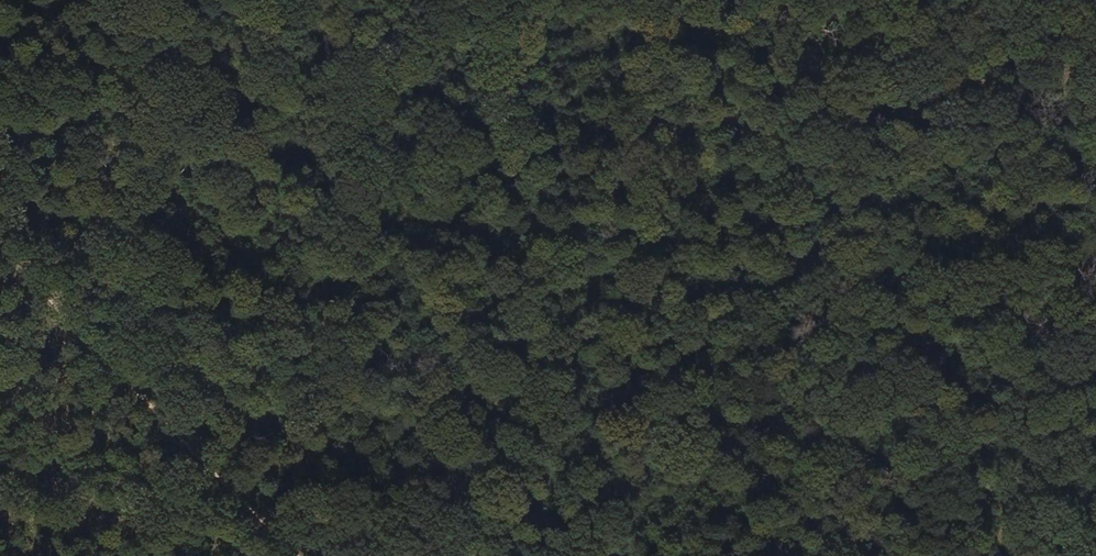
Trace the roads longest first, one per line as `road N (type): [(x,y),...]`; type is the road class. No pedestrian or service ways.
road 1 (track): [(272,555),(0,280)]

